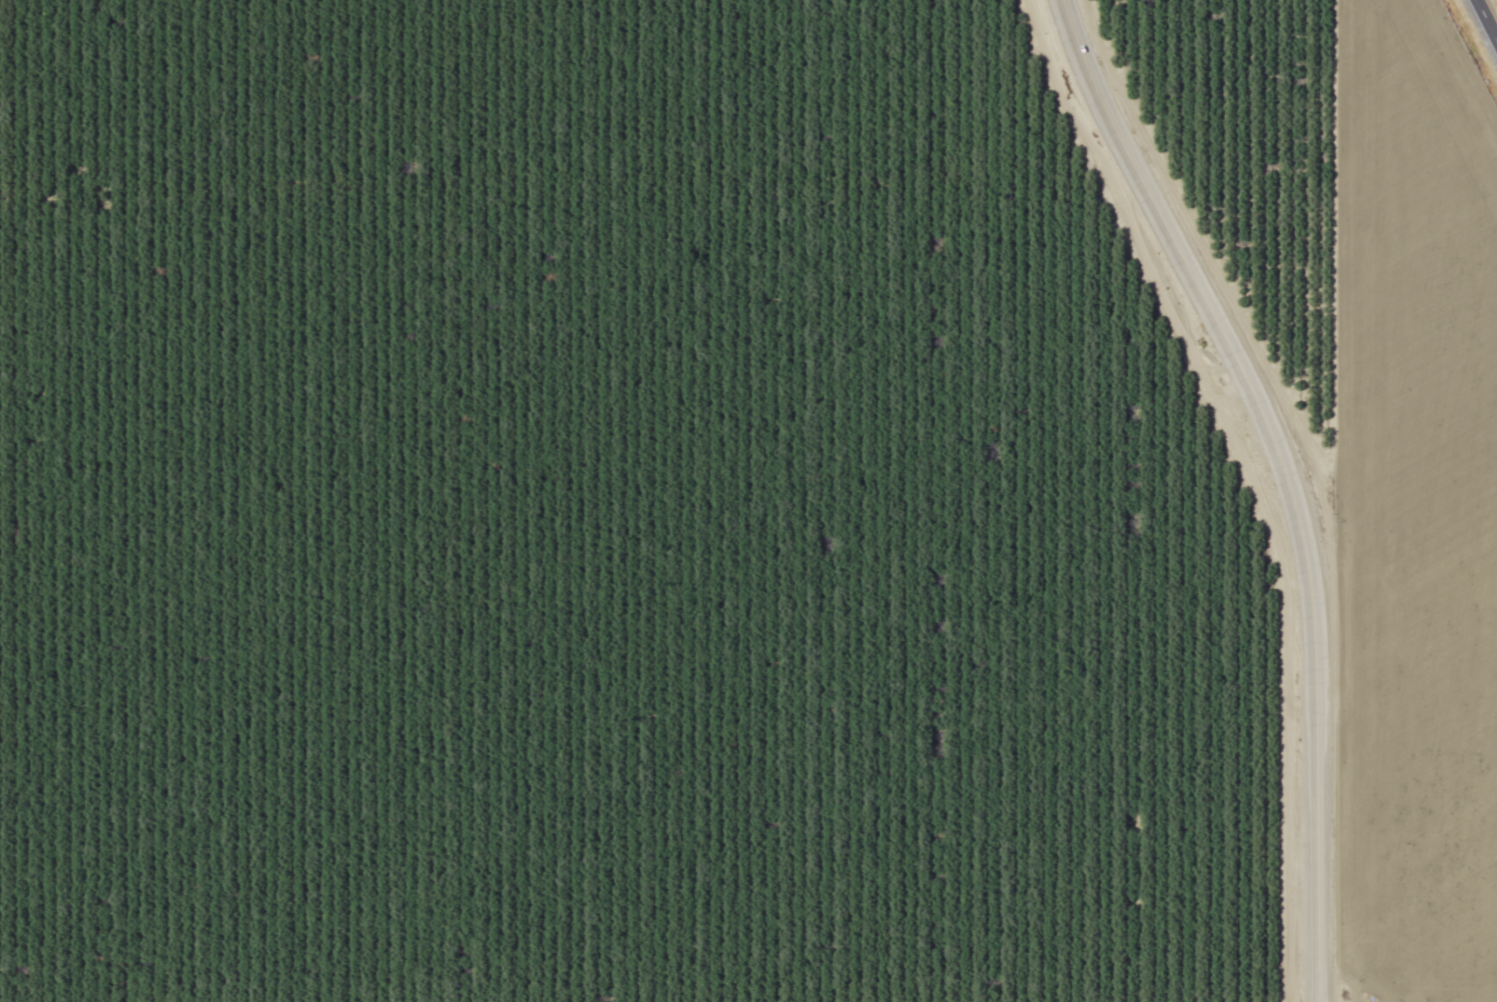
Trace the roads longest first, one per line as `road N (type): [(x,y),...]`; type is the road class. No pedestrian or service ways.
road 1 (tertiary): [(1326,1001),(1326,584),(1272,417),(1133,161),(1066,0)]

